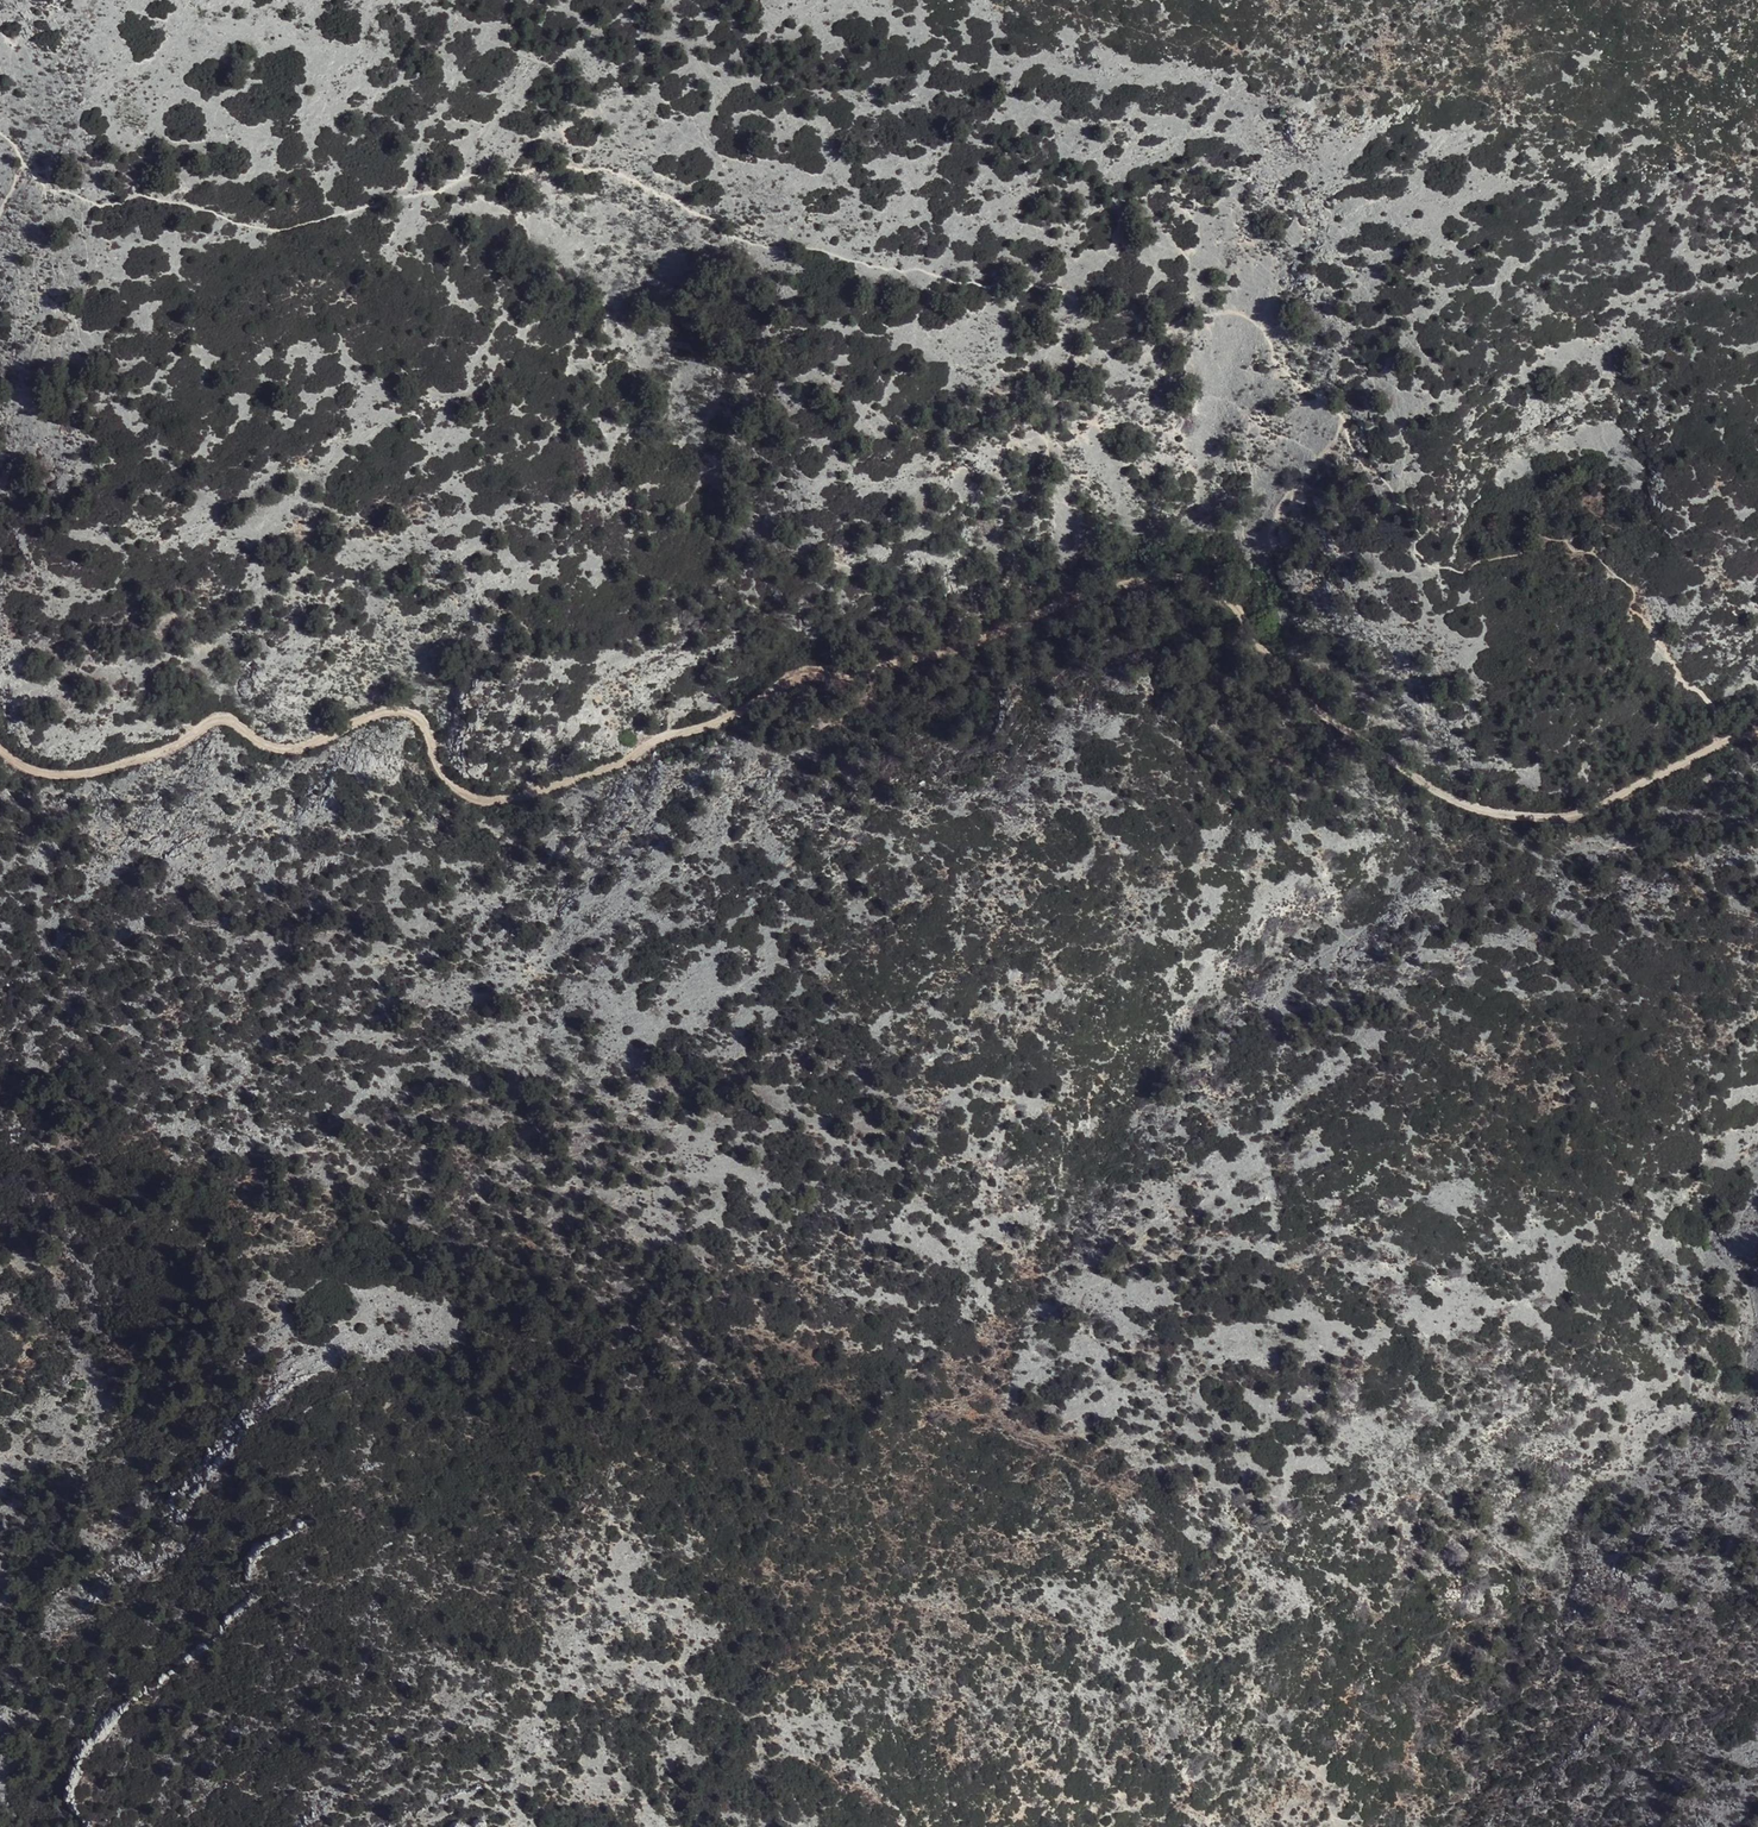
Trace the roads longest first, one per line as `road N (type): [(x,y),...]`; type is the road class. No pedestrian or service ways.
road 1 (track): [(0,747),(41,773),(87,774),(173,748),(223,718),(267,747),(286,750),(397,708),(426,726),(447,780),(479,799),(503,801),(629,760),(649,741),(708,726),(805,673),(848,680),(962,648),(1088,593),(1172,577),(1205,582),(1222,595),(1317,710)]
road 2 (track): [(1317,710),(1441,795),(1525,818),(1587,812),(1733,737),(1757,734)]

